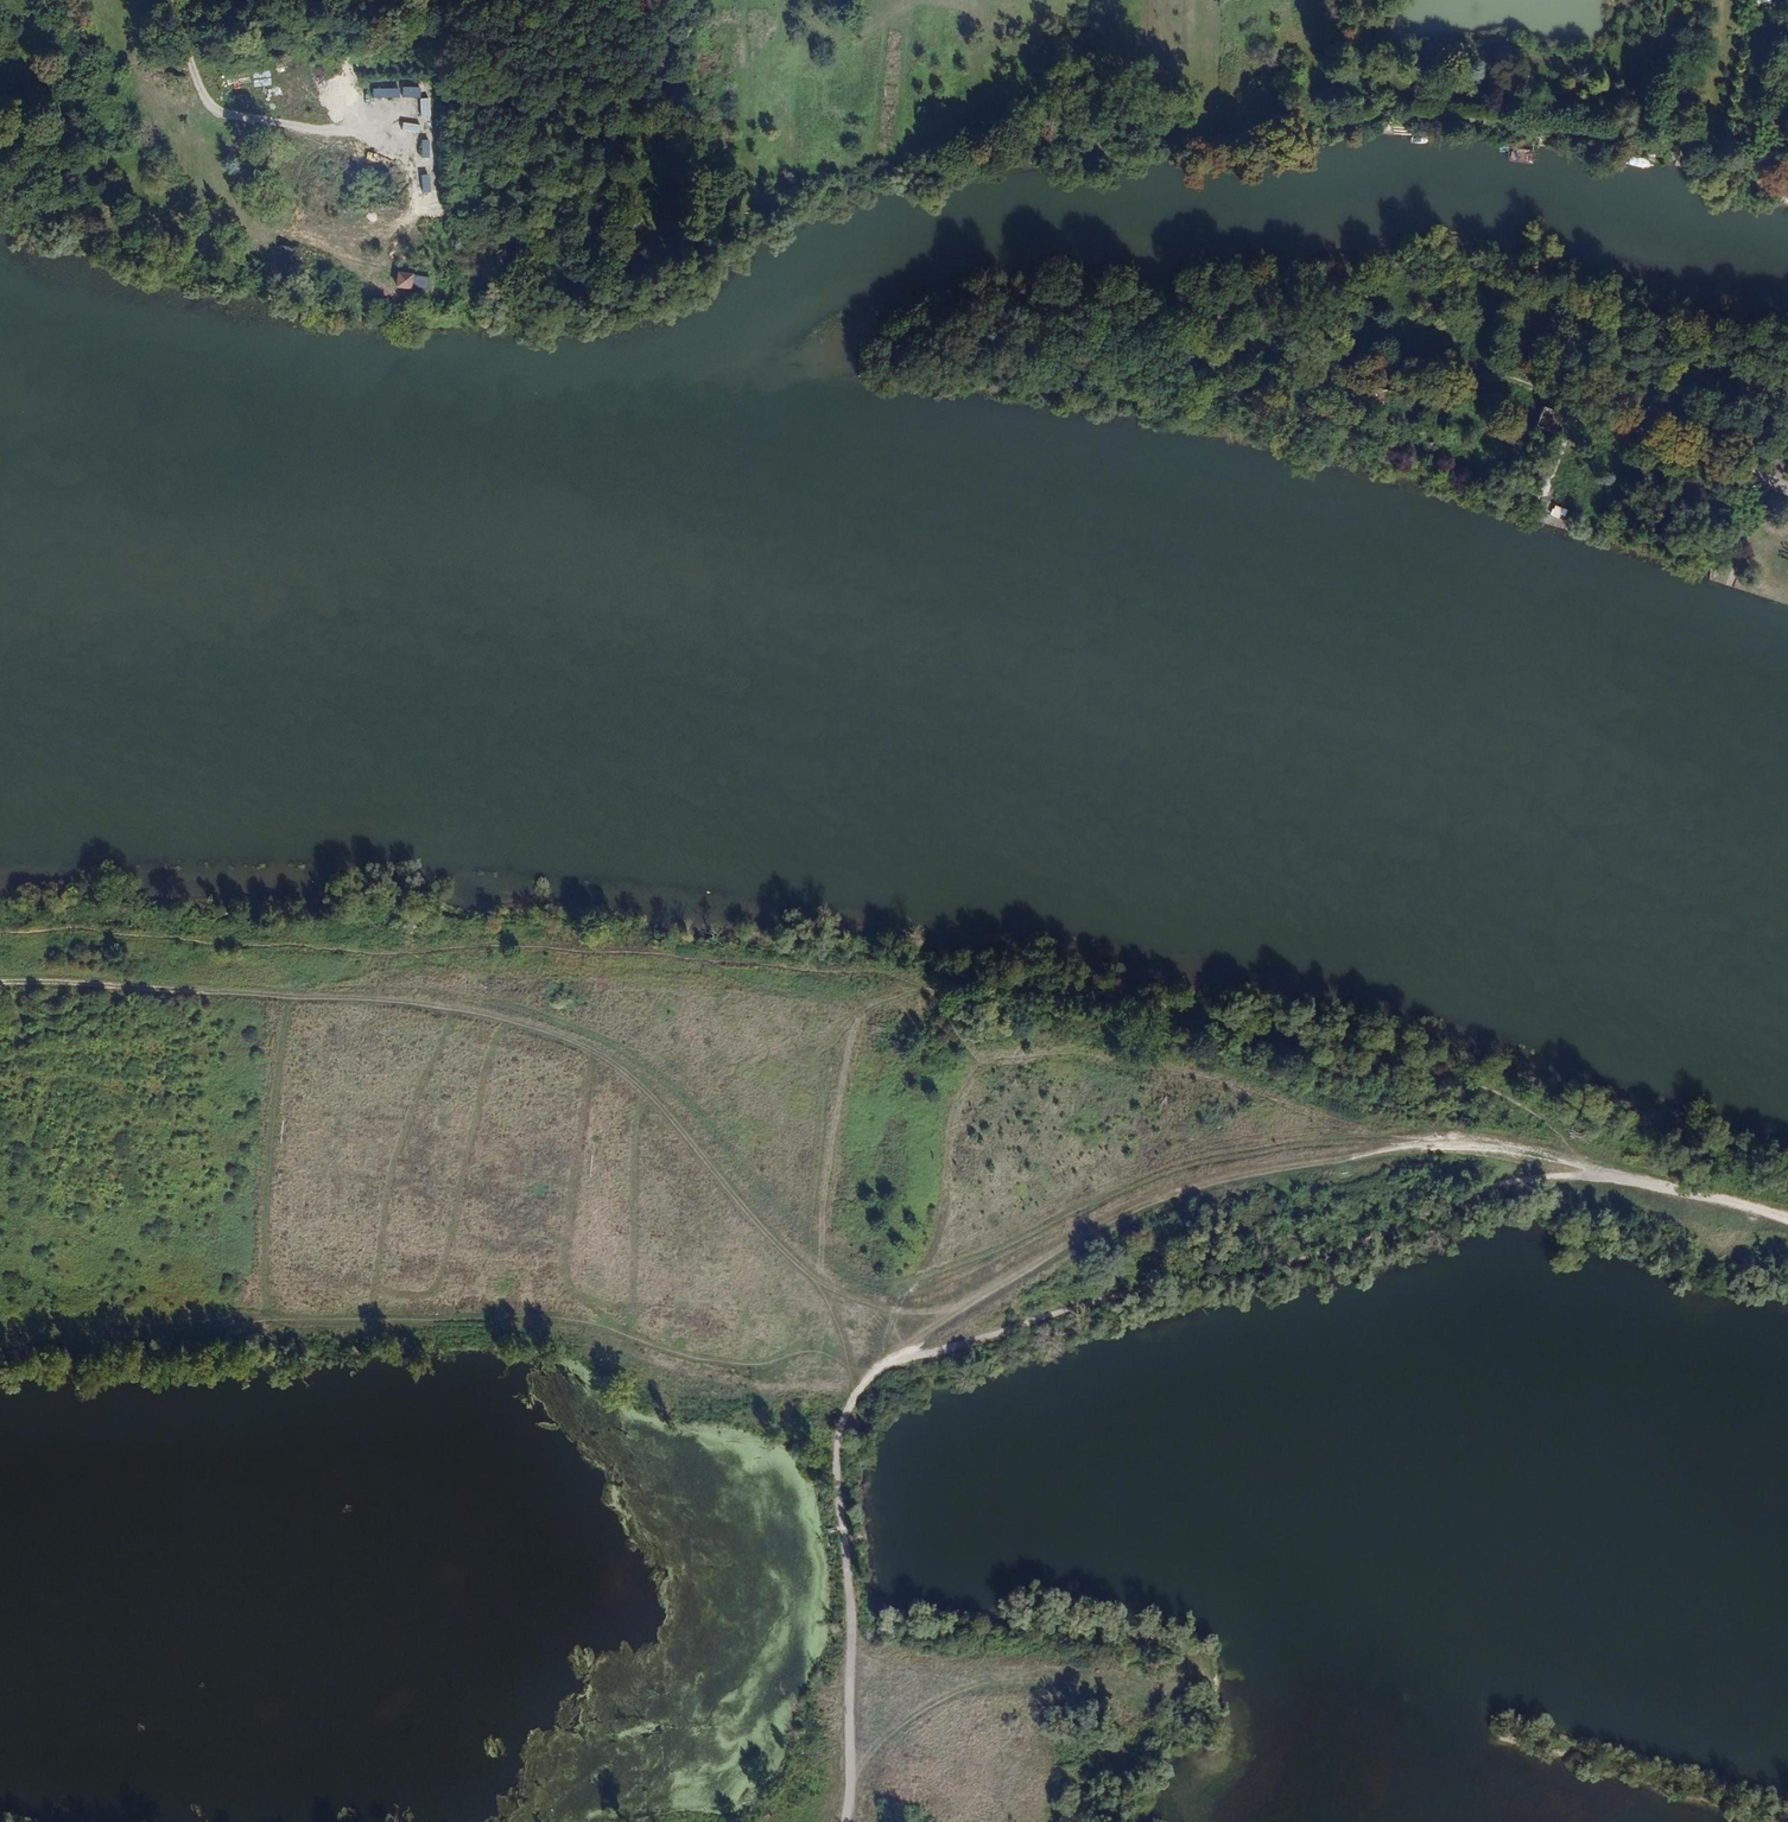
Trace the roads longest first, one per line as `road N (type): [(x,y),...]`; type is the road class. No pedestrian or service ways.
road 1 (track): [(1787,1220),(1587,1175)]

